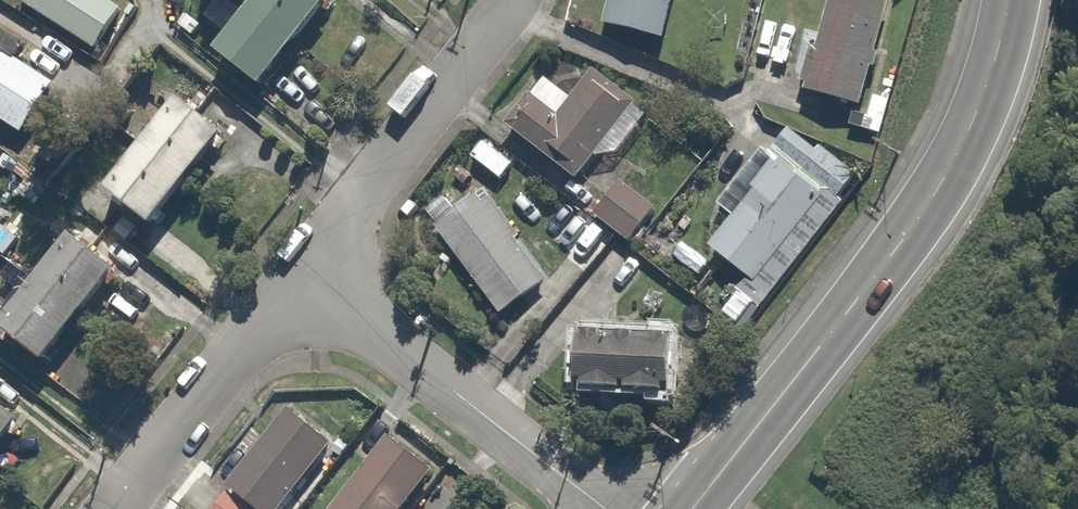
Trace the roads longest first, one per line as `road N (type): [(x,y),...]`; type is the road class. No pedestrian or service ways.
road 1 (tertiary): [(692,508),(937,192),(986,92),(1010,0)]
road 2 (residential): [(605,508),(302,271)]
road 3 (residential): [(302,271),(510,0)]
road 4 (residential): [(302,271),(110,508)]

